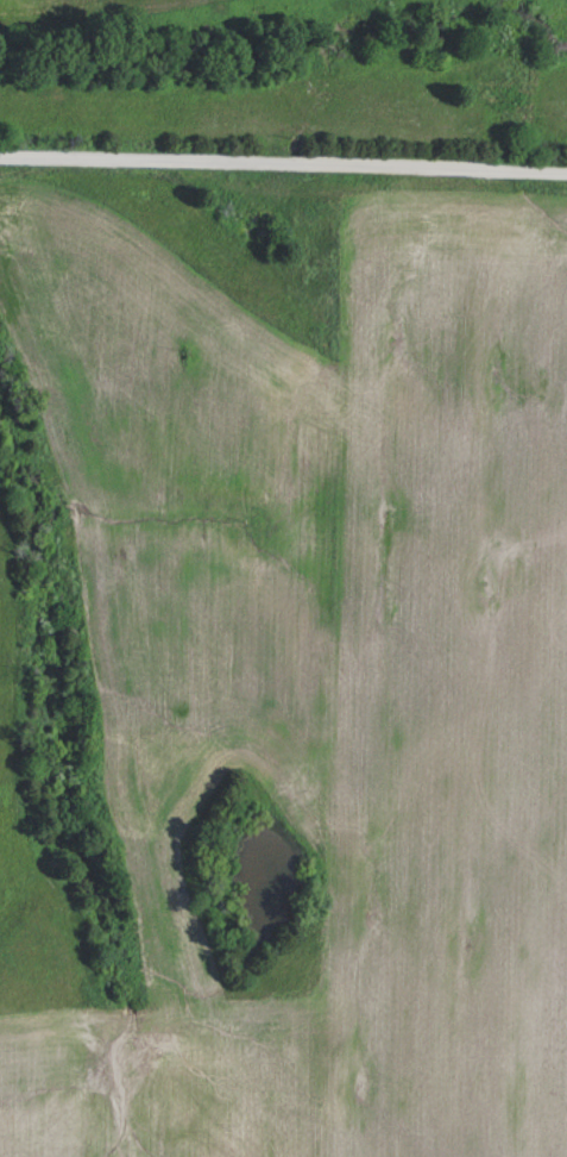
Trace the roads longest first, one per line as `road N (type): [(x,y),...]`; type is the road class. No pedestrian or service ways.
road 1 (residential): [(0,155),(566,170)]

